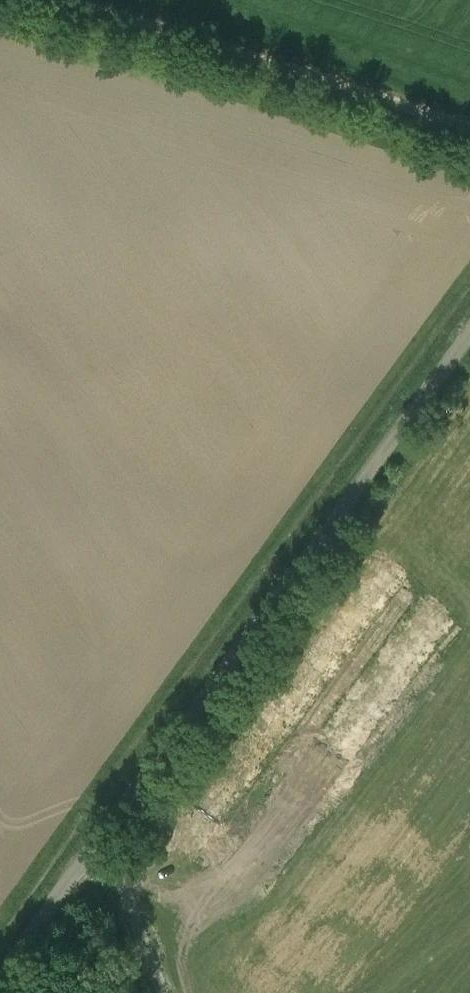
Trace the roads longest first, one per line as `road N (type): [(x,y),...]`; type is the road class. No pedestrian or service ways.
road 1 (unclassified): [(107,835),(469,335)]
road 2 (track): [(469,127),(109,0)]
road 3 (unclassified): [(0,975),(107,835)]
road 4 (unclassified): [(107,835),(167,992)]

